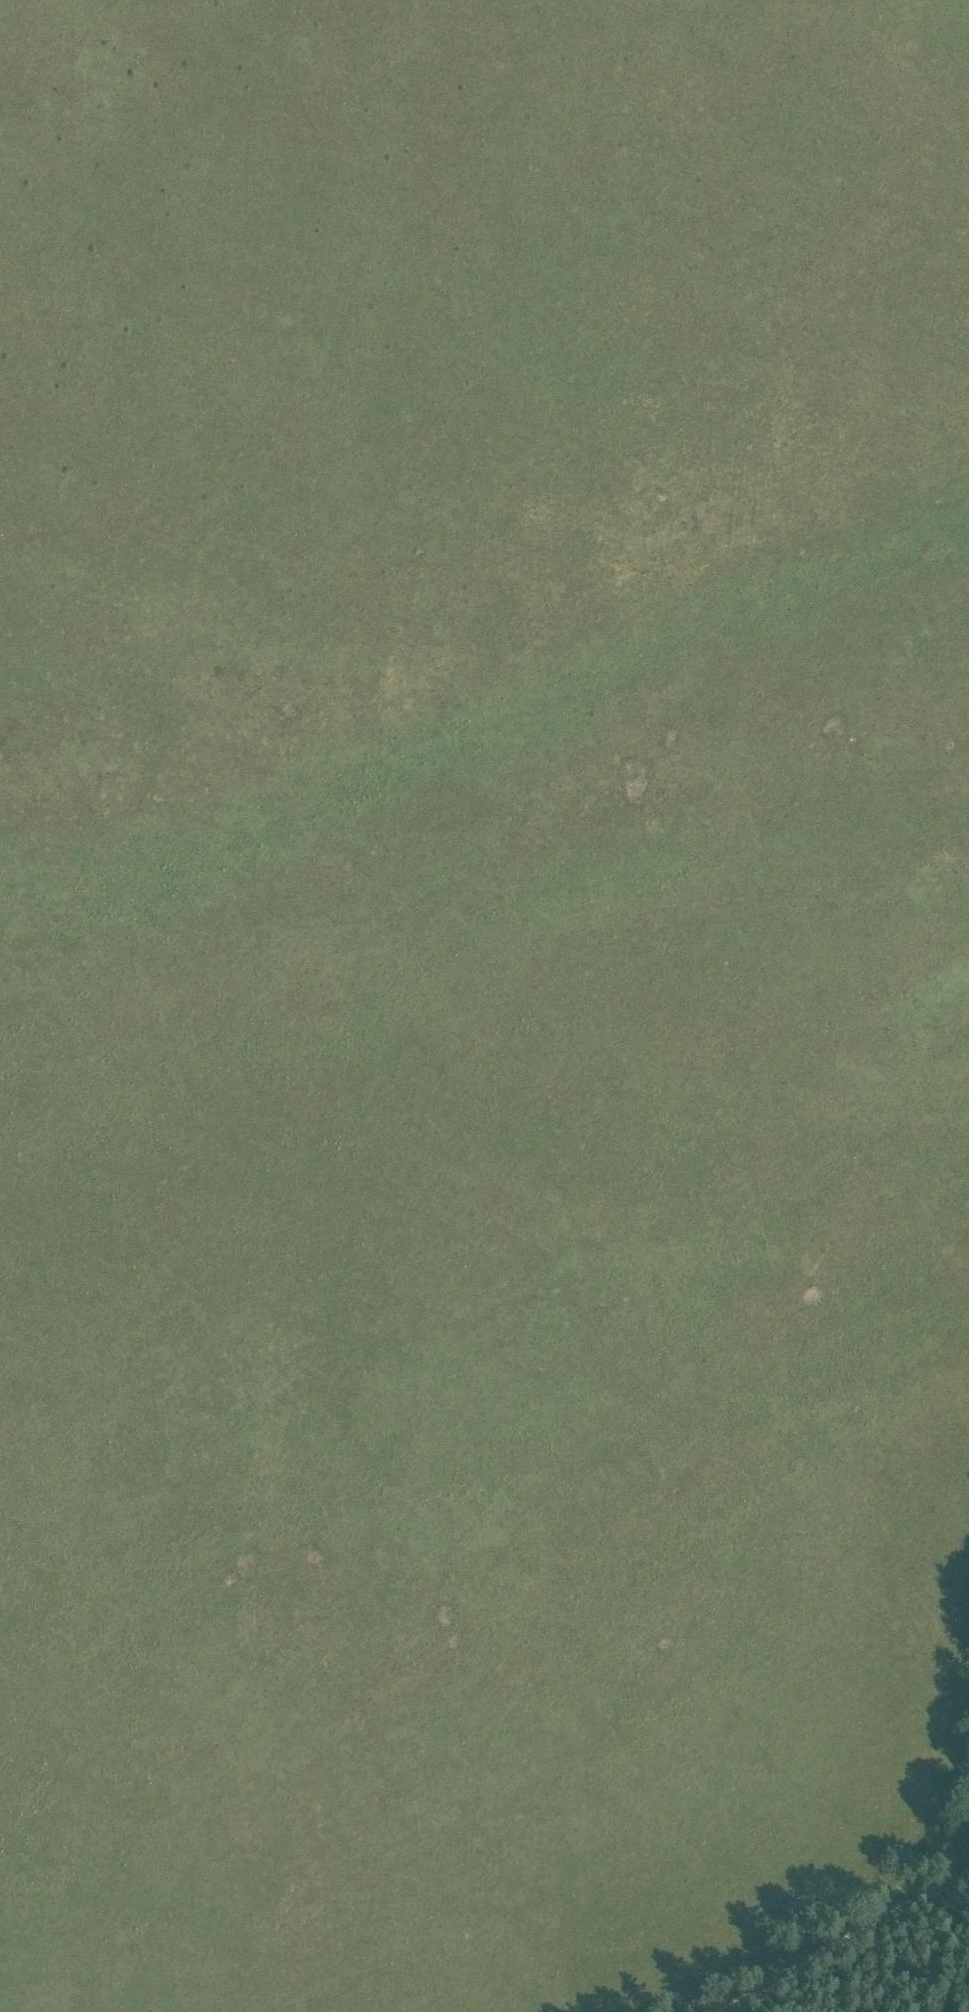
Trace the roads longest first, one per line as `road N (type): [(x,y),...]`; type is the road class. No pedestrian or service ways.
road 1 (track): [(724,2011),(968,1872)]

